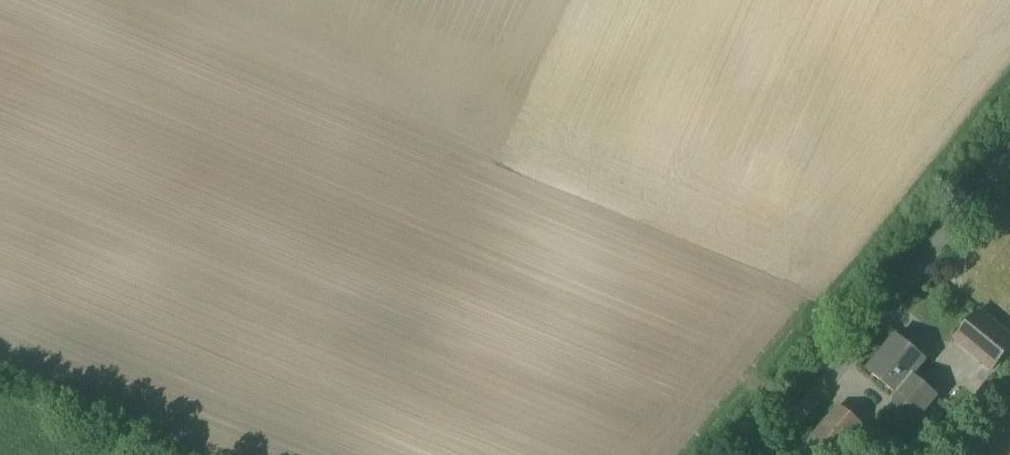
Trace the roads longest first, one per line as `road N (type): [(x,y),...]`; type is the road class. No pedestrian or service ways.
road 1 (unclassified): [(778,454),(1009,173)]

